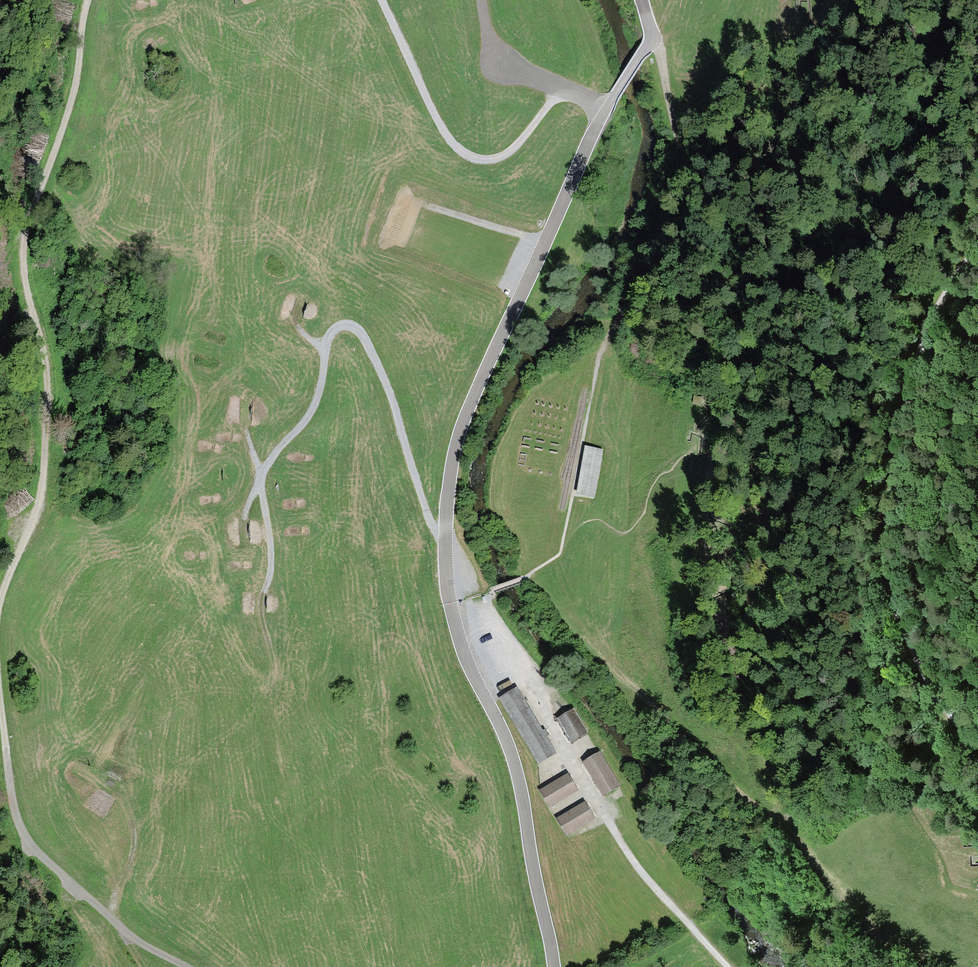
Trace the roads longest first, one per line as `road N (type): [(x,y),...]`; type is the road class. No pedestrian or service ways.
road 1 (unclassified): [(642,0),(652,34),(588,145),(470,406),(448,502),(453,614),(515,763),(553,966)]
road 2 (track): [(89,0),(75,90),(26,233),(24,273),(48,362),(43,472),(0,601)]
road 3 (track): [(977,739),(931,684),(892,595),(889,559),(908,394),(928,326),(977,248)]
road 4 (track): [(469,665),(495,654),(511,661),(632,859),(728,966)]
road 5 (track): [(652,34),(676,171),(594,380)]
road 6 (track): [(563,87),(512,150),(490,159),(467,155),(441,126),(381,0)]
road 7 (track): [(0,702),(23,833),(124,931)]
road 8 (track): [(112,918),(134,834),(114,790)]
road 9 (track): [(545,243),(423,204)]

